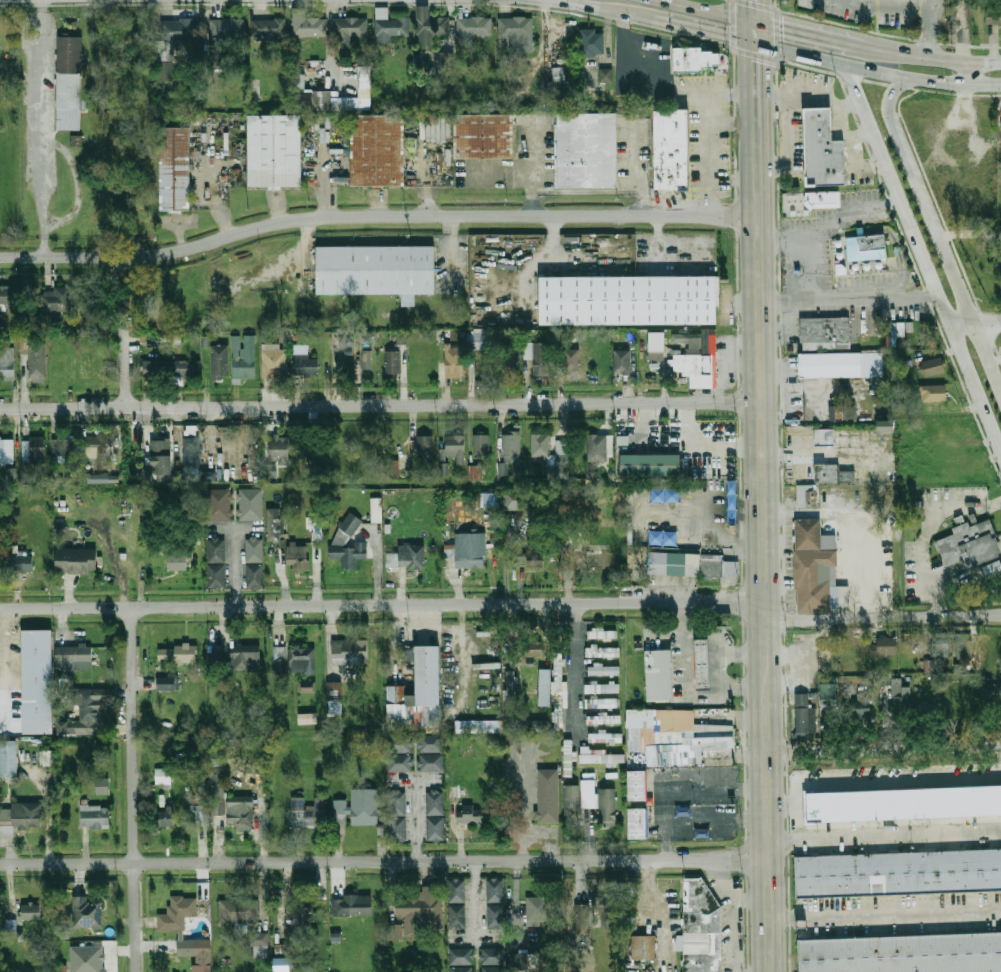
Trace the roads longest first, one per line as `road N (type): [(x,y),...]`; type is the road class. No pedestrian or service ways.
road 1 (residential): [(0,864),(770,859)]
road 2 (residential): [(0,609),(767,601)]
road 3 (residential): [(0,257),(157,254),(276,221),(345,215),(761,214)]
road 4 (residential): [(0,408),(764,404)]
road 5 (secondary): [(765,510),(771,971)]
road 6 (tertiary): [(845,67),(1000,449)]
road 7 (secondary): [(759,120),(765,510)]
road 8 (residential): [(137,971),(130,607)]
road 9 (secondary): [(757,43),(904,78),(1000,85)]
road 10 (residential): [(767,620),(1000,614)]
road 11 (residential): [(769,753),(1000,744)]
road 12 (residential): [(128,407),(122,257)]
road 13 (secondary): [(1000,61),(865,47)]
road 14 (tertiary): [(1000,394),(952,275)]

